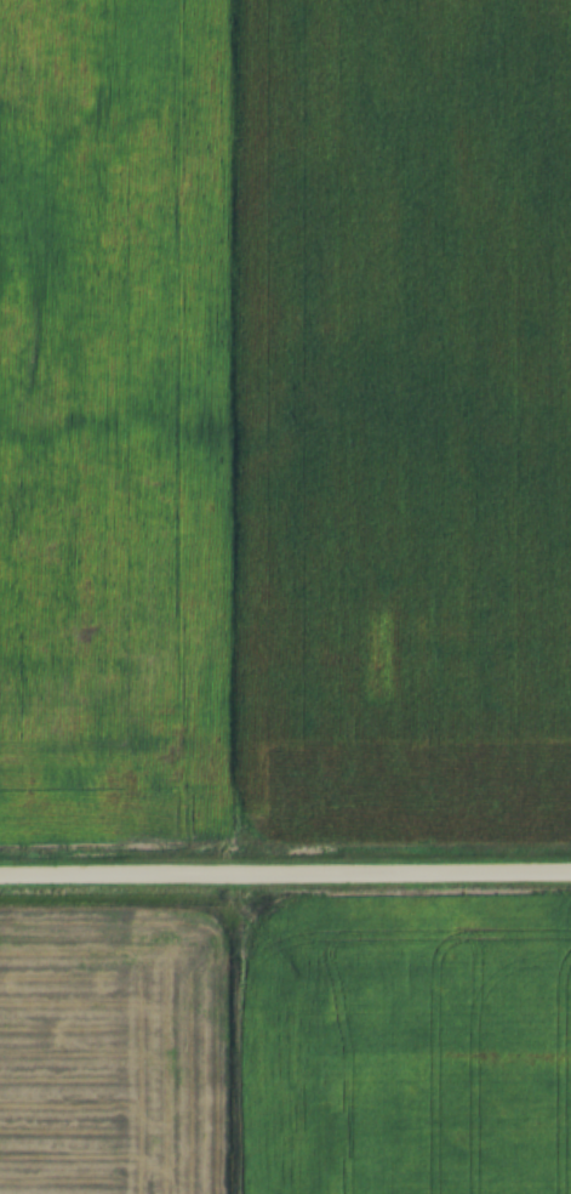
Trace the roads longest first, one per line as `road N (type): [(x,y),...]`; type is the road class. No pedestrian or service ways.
road 1 (residential): [(570,875),(0,876)]

